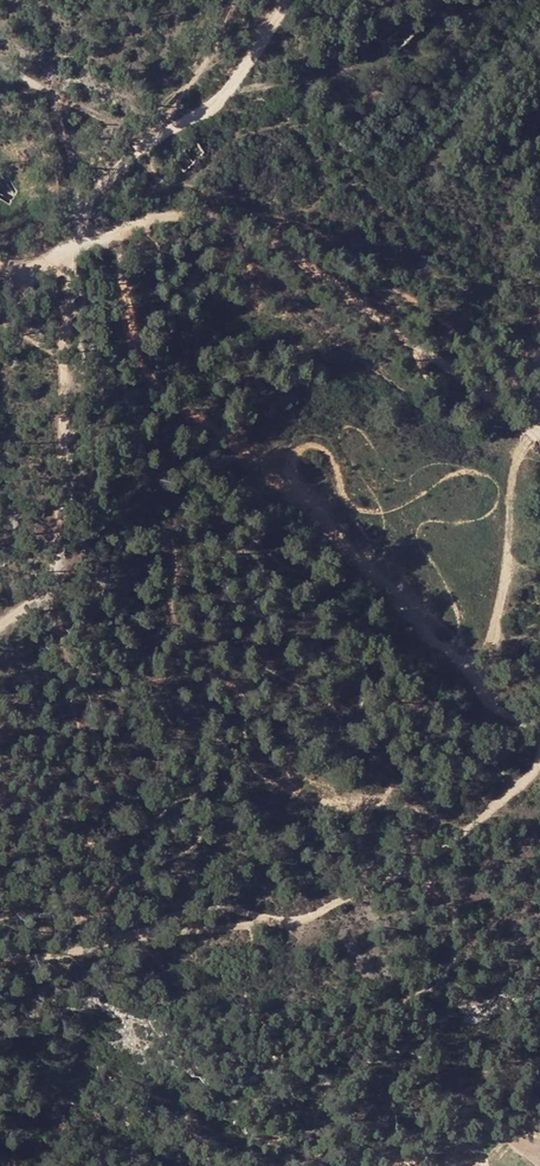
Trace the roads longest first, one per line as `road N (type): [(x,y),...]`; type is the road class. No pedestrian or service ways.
road 1 (track): [(0,969),(95,945),(189,935),(219,919),(308,920),(493,807),(535,771),(529,723),(495,702),(486,662),(509,553),(514,458),(539,430)]
road 2 (track): [(114,223),(122,313),(186,411),(488,675)]
road 3 (track): [(539,425),(248,224),(186,209),(82,229)]
road 4 (track): [(0,623),(49,573),(64,506),(82,229)]
road 5 (track): [(287,0),(232,80),(110,177),(82,229)]

